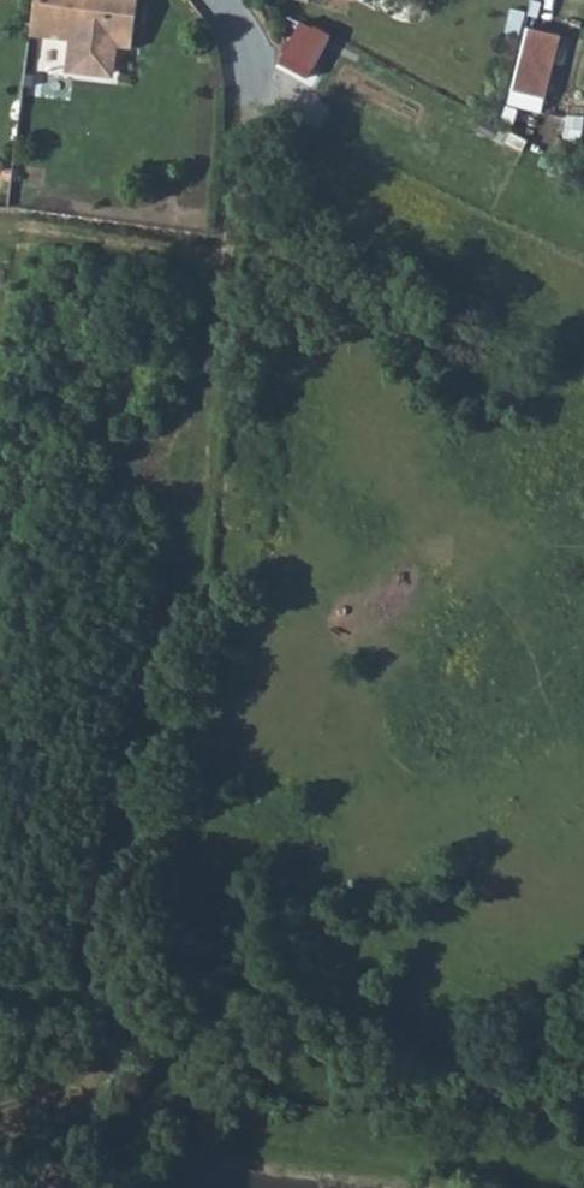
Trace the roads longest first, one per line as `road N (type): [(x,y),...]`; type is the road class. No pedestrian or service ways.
road 1 (unclassified): [(231,0),(261,78),(222,480),(128,992)]

